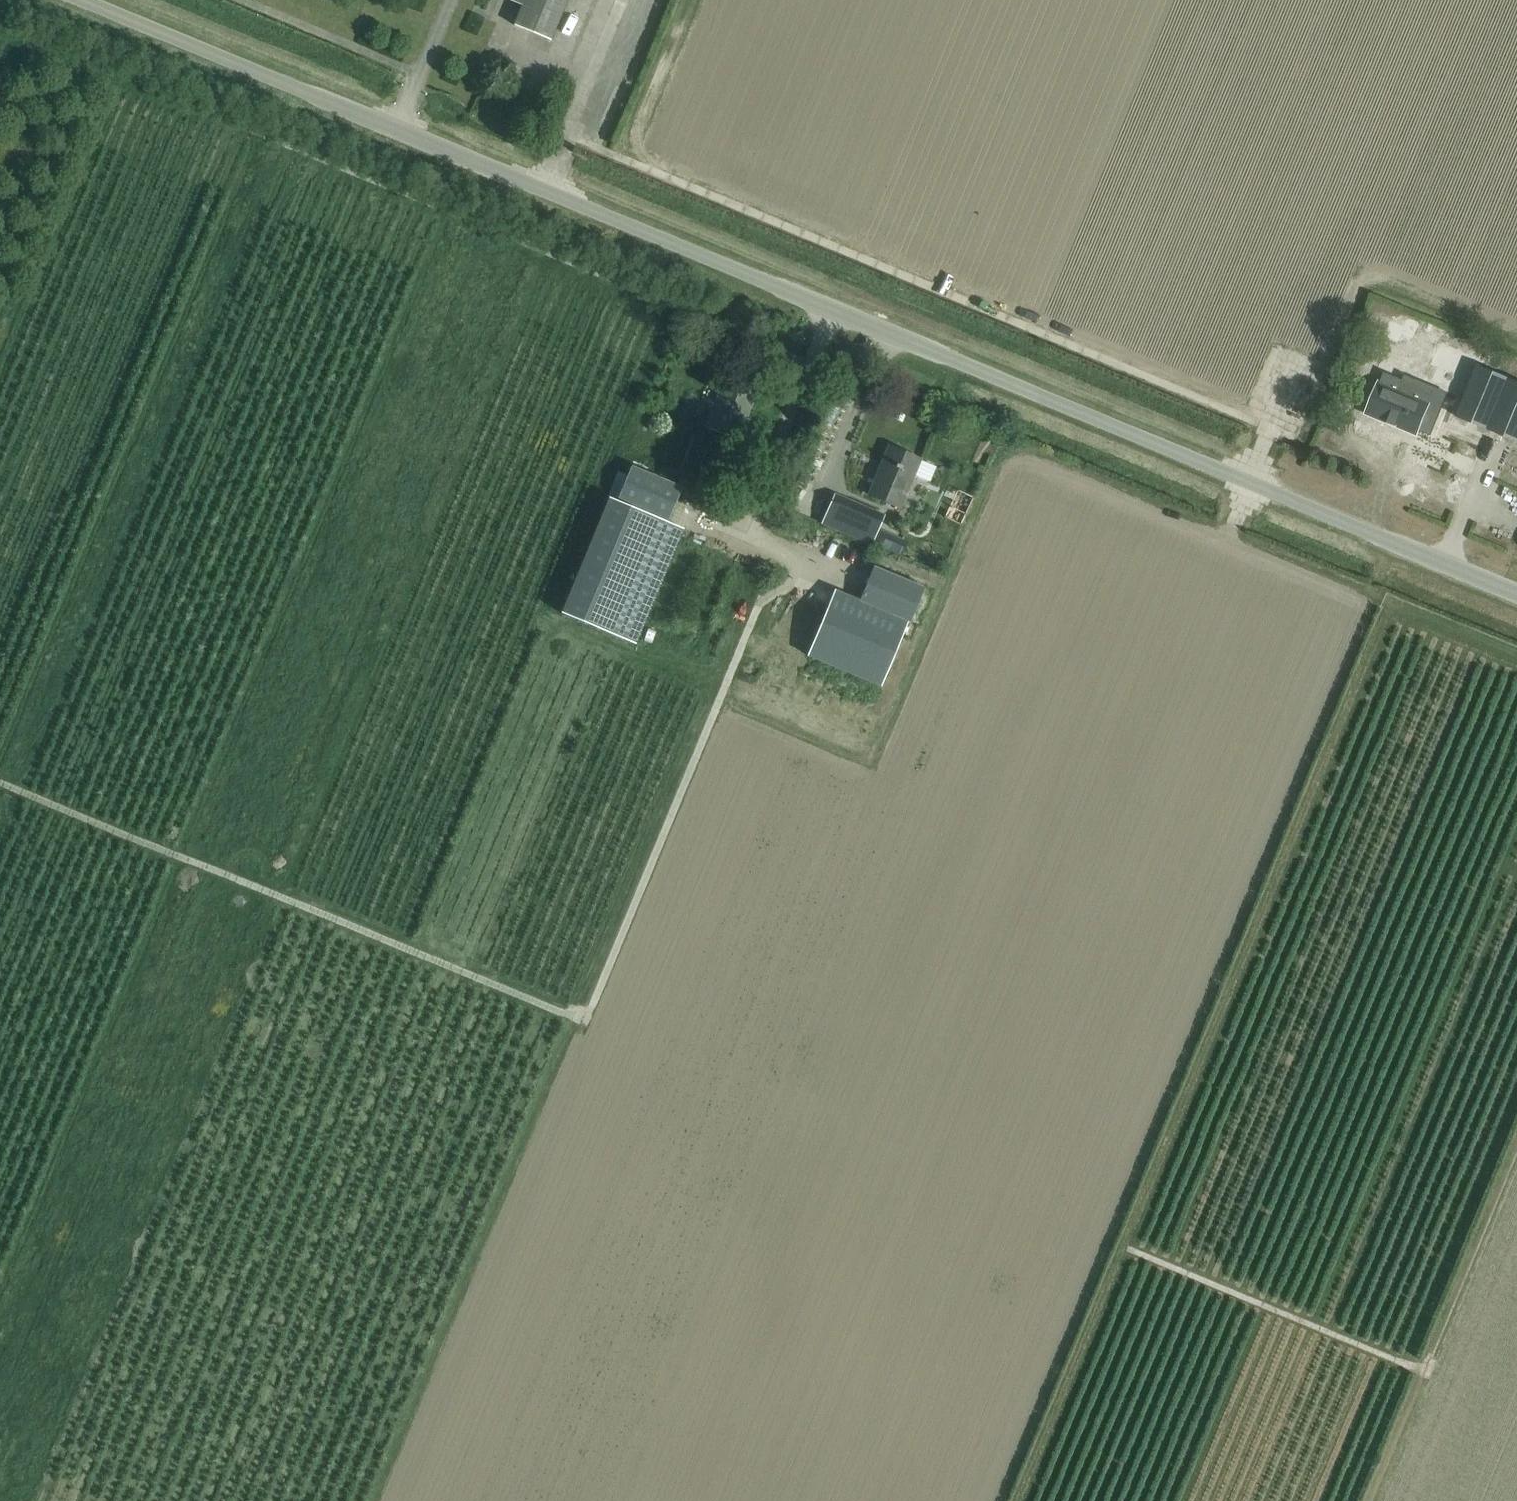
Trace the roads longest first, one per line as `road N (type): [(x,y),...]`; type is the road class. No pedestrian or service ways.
road 1 (unclassified): [(1516,595),(88,0)]

